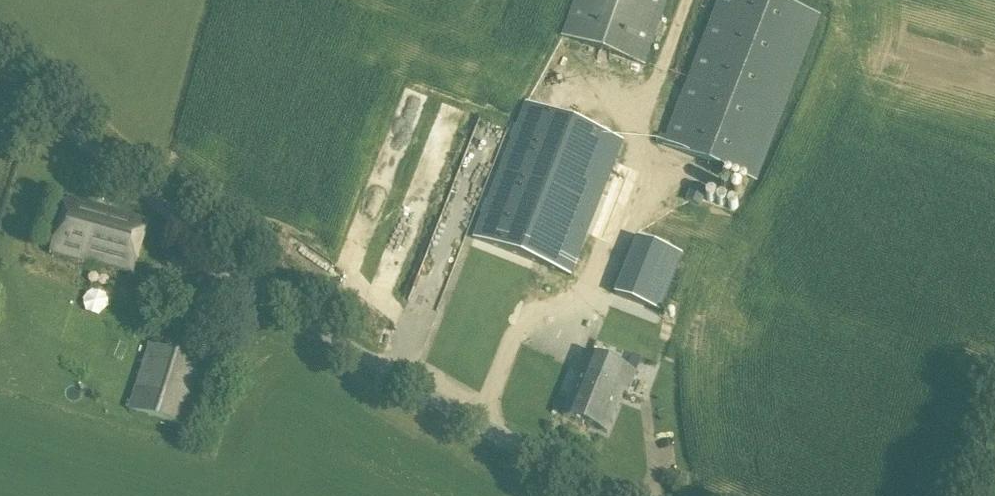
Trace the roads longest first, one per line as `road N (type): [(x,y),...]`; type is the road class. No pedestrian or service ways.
road 1 (unclassified): [(600,495),(336,343),(0,79)]

